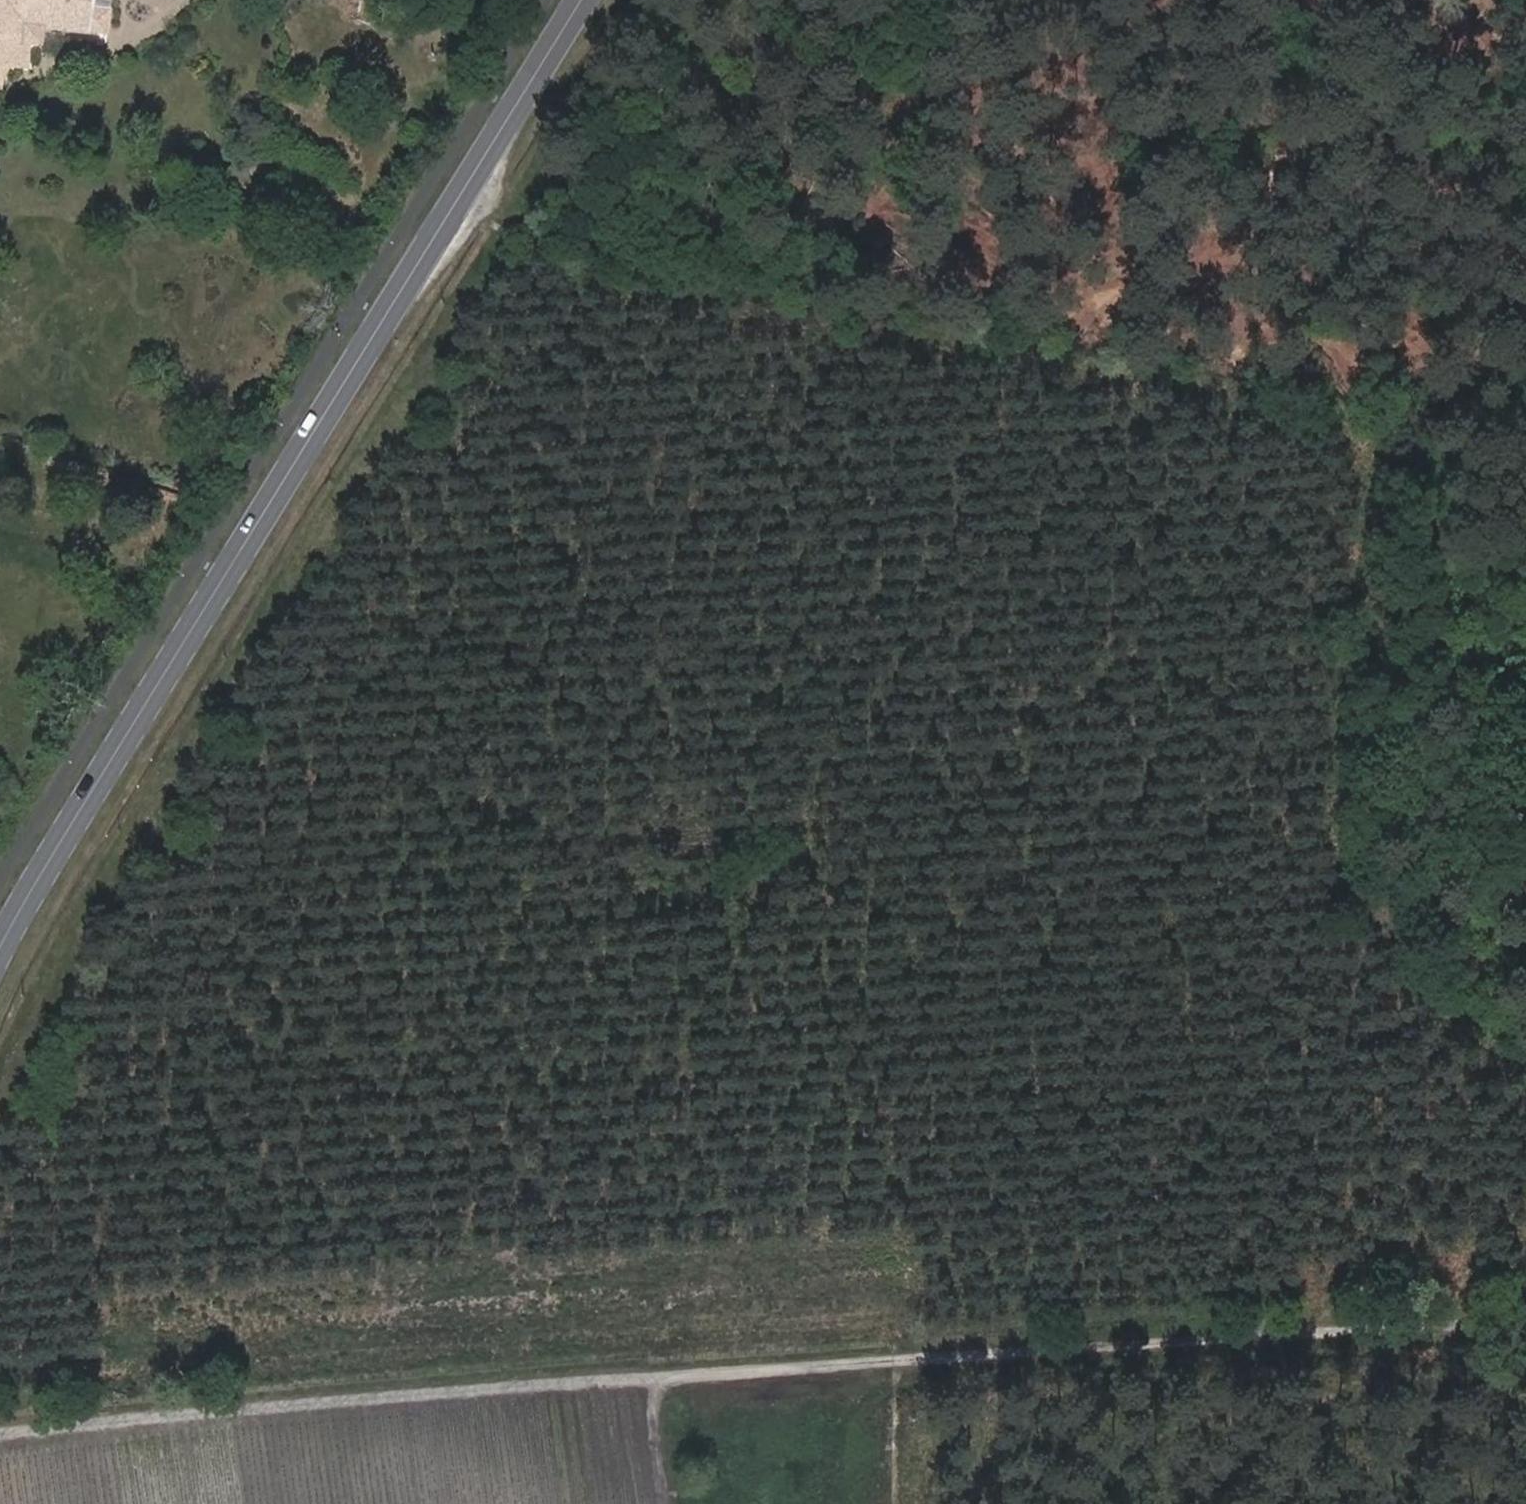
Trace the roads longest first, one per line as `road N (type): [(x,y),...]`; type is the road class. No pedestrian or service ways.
road 1 (track): [(1525,1318),(0,1438)]
road 2 (tertiary): [(0,950),(581,0)]

